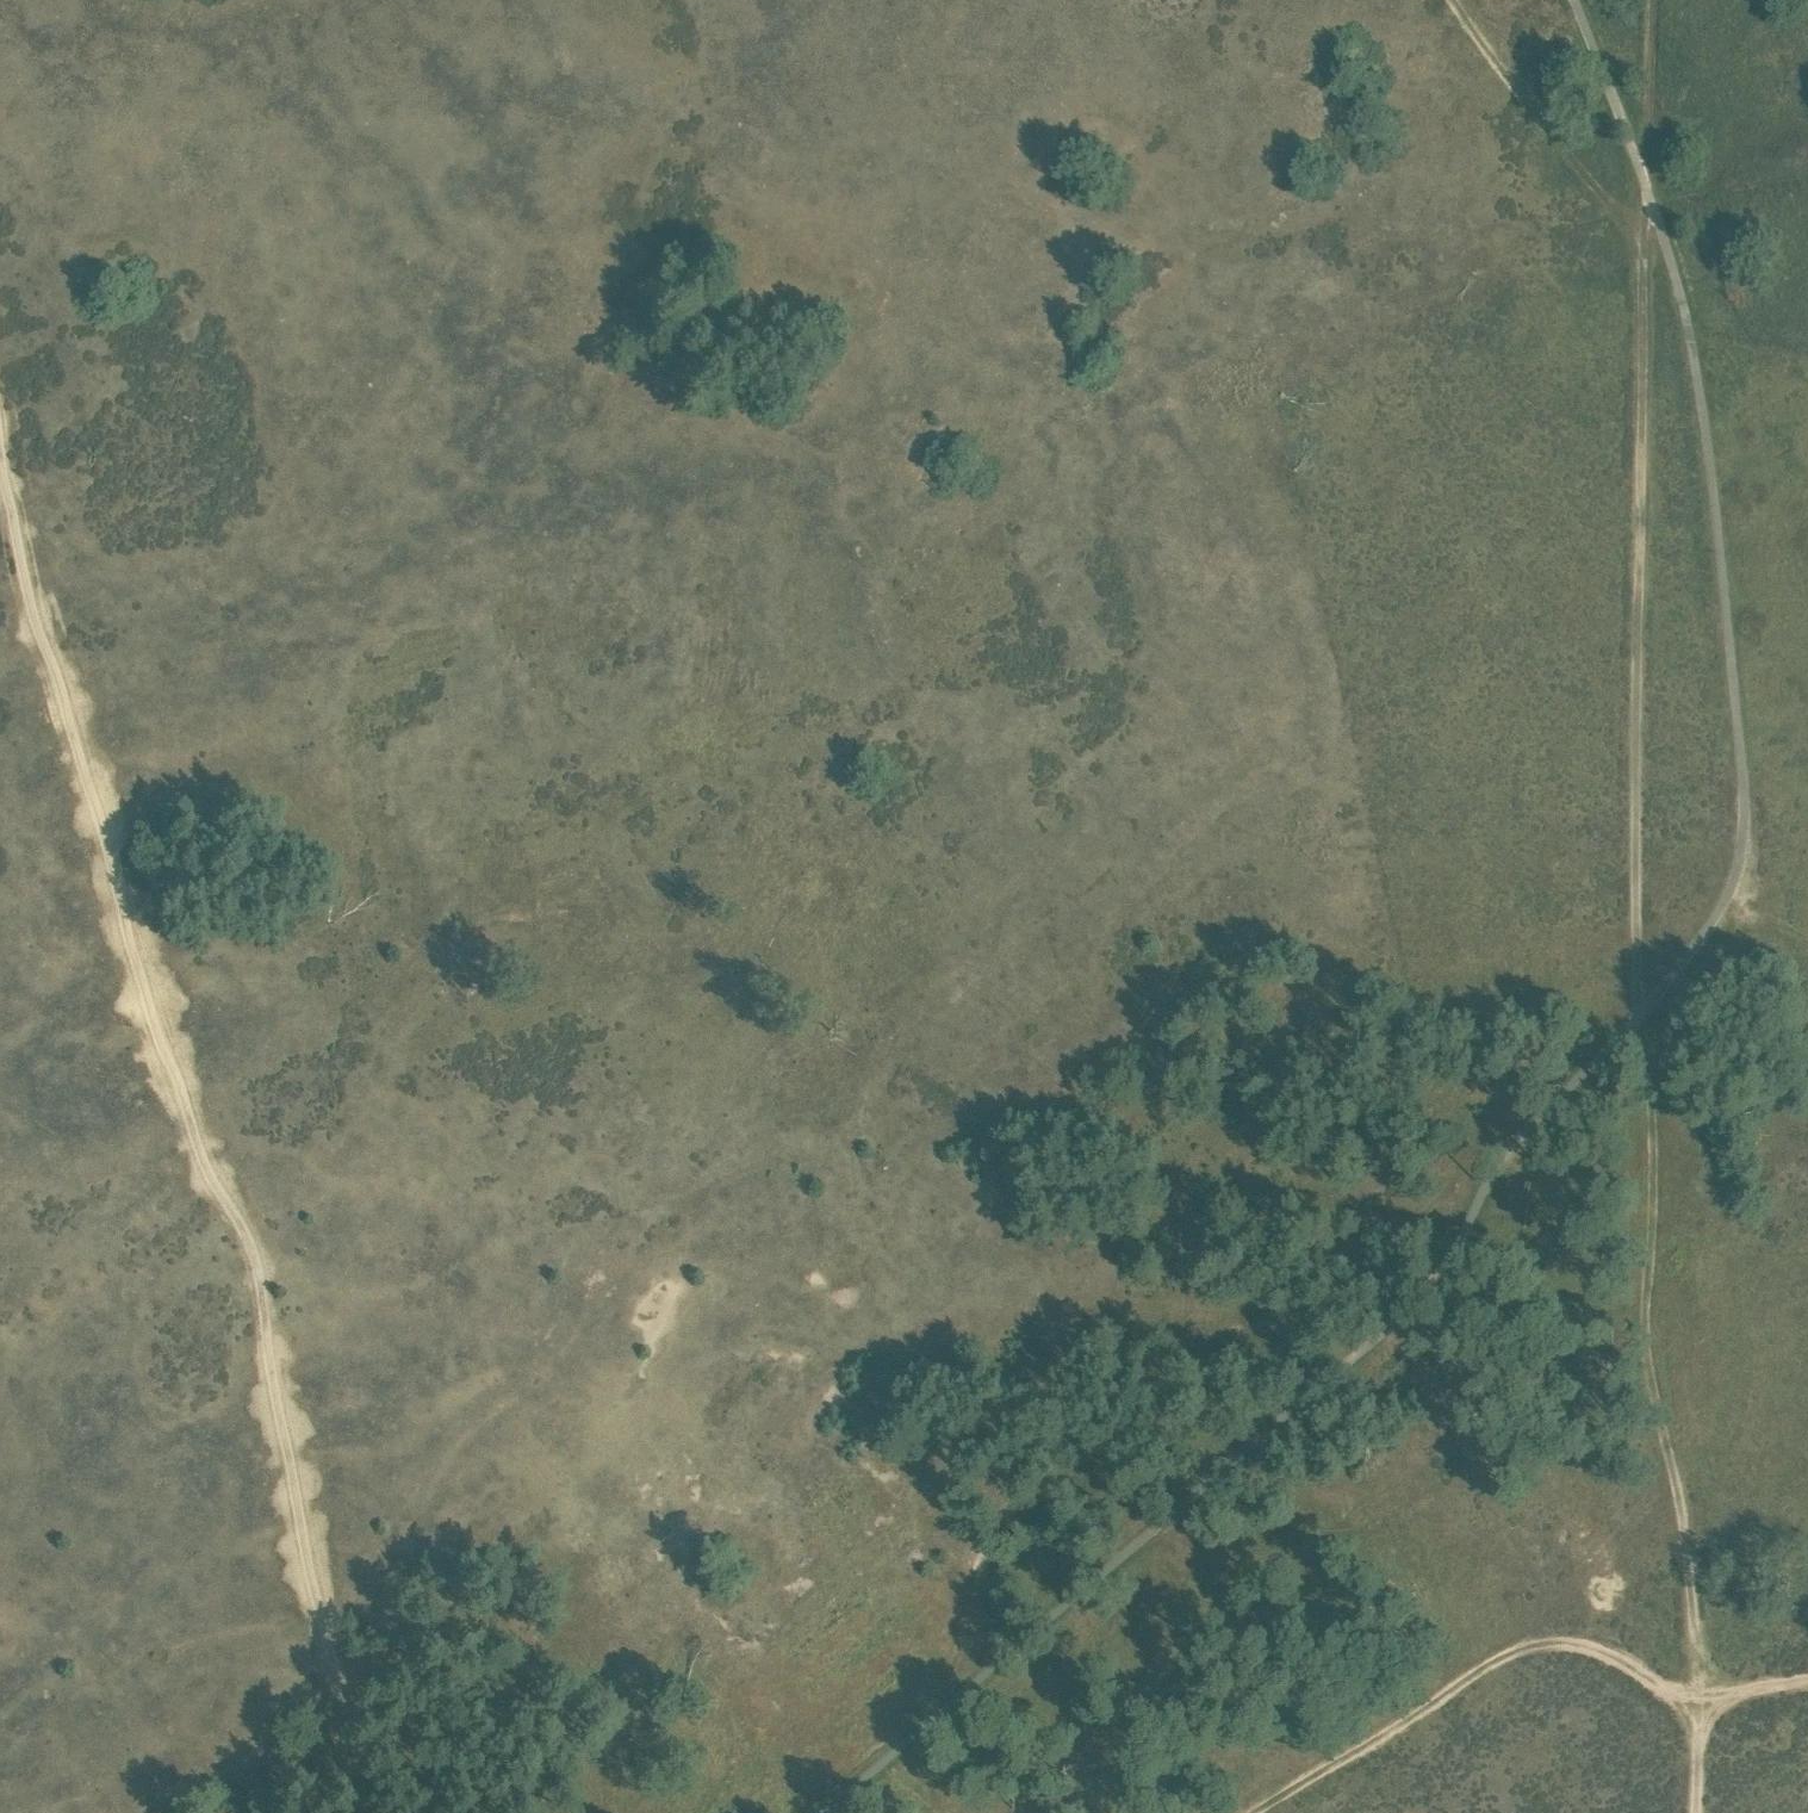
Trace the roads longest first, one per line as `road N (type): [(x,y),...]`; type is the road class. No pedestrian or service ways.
road 1 (track): [(1699,1744),(1683,1485),(1654,1347),(1633,840),(1641,233),(1658,0)]
road 2 (track): [(1254,1812),(1498,1656),(1547,1638),(1592,1638),(1624,1654),(1688,1711),(1699,1744)]
road 3 (track): [(1699,1744),(1733,1702),(1807,1686)]

